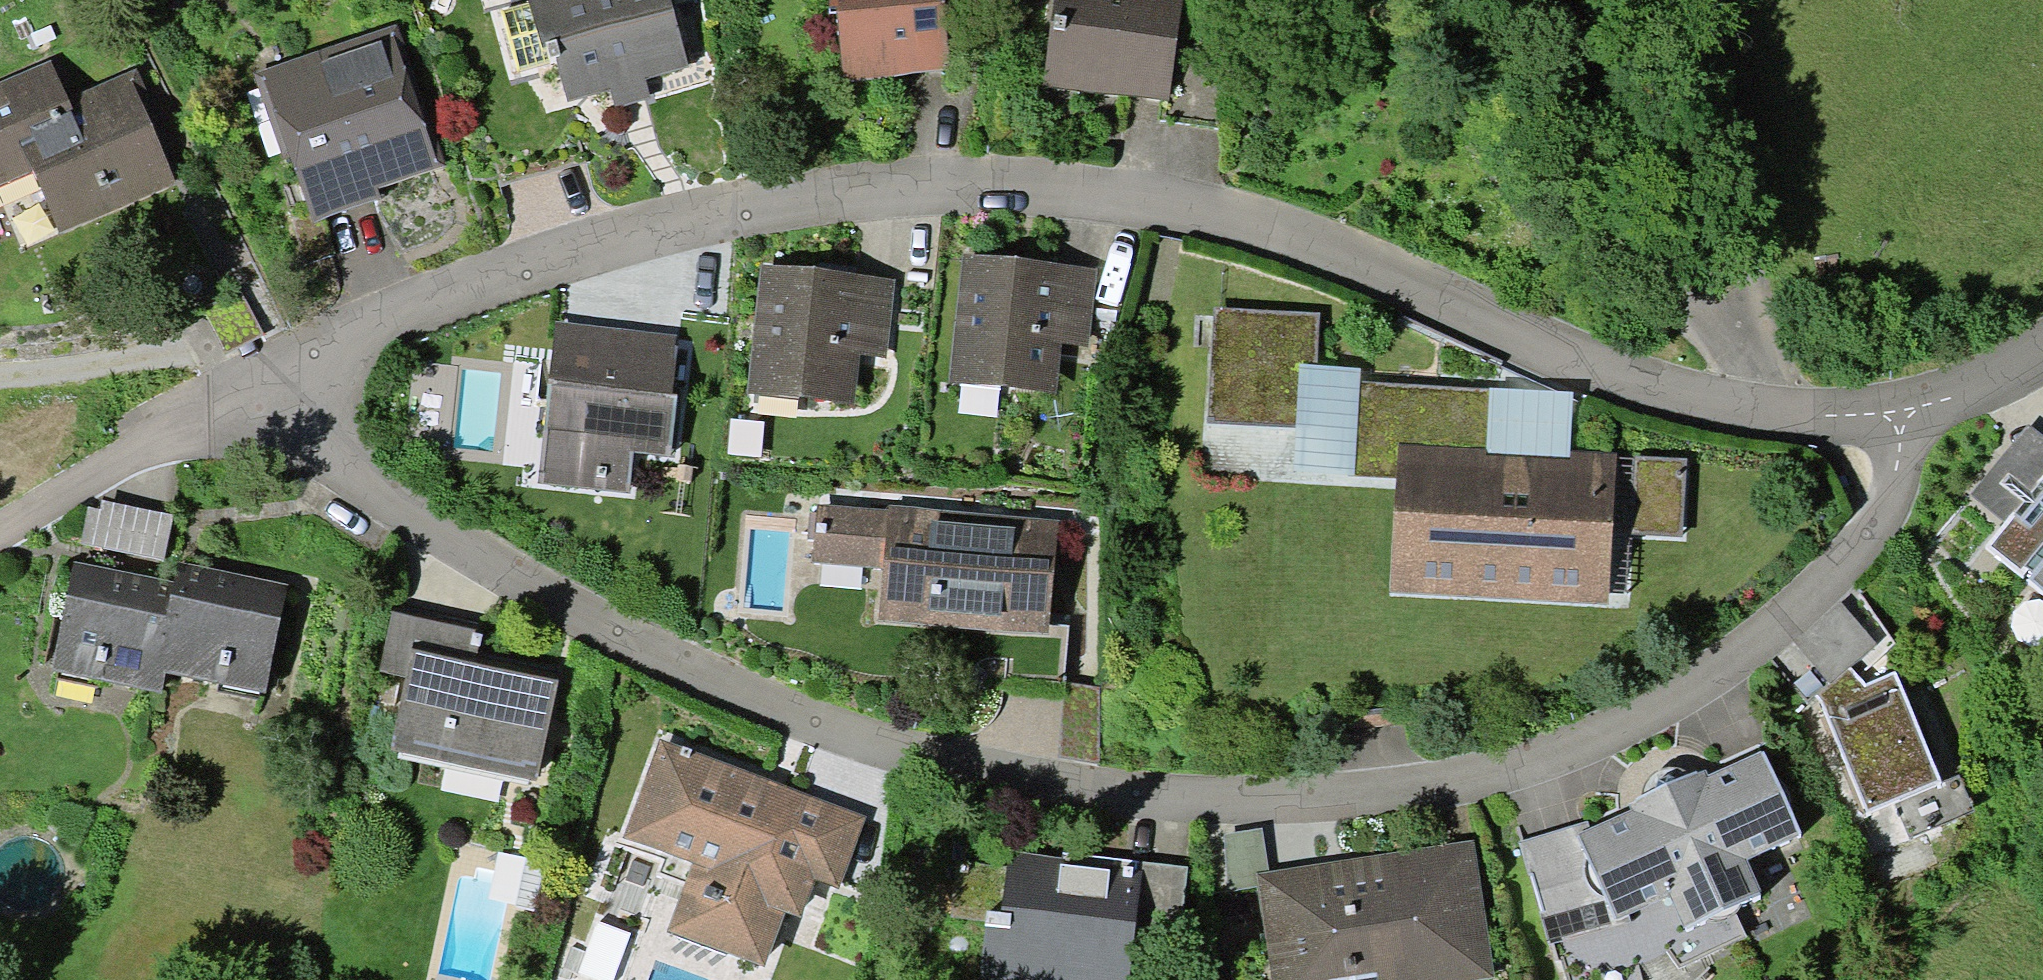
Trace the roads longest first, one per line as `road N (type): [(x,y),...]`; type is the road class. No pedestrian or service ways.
road 1 (residential): [(1906,417),(1907,510),(1853,579),(1685,712),(1516,781),(1269,812),(1029,785),(811,732),(555,610),(371,490),(271,384)]
road 2 (residential): [(271,384),(460,297),(614,247),(783,206),(929,186),(1053,187),(1218,214),(1608,364),(1772,412),(1906,417)]
road 3 (track): [(1448,0),(1481,38),(1534,137),(1646,285),(1772,412)]
road 4 (residential): [(271,384),(112,465),(0,537)]
road 5 (residential): [(1906,417),(1982,397),(2042,362)]

